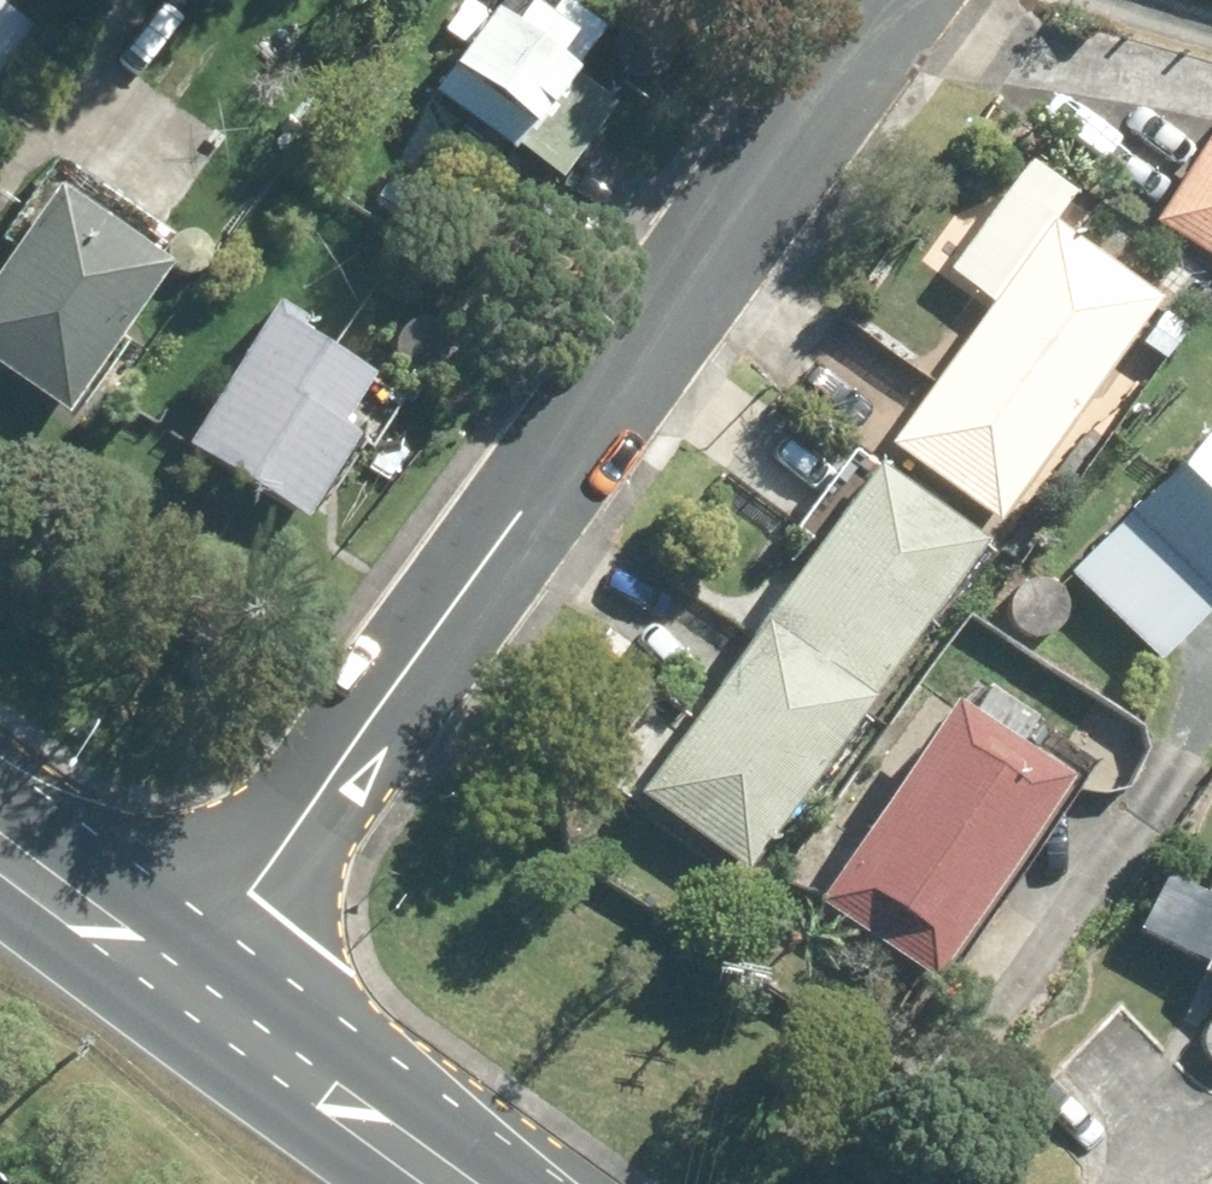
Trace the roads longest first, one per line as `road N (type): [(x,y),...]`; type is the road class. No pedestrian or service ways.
road 1 (residential): [(889,0),(181,984)]
road 2 (primary): [(181,984),(456,1183)]
road 3 (primary): [(0,849),(181,984)]

